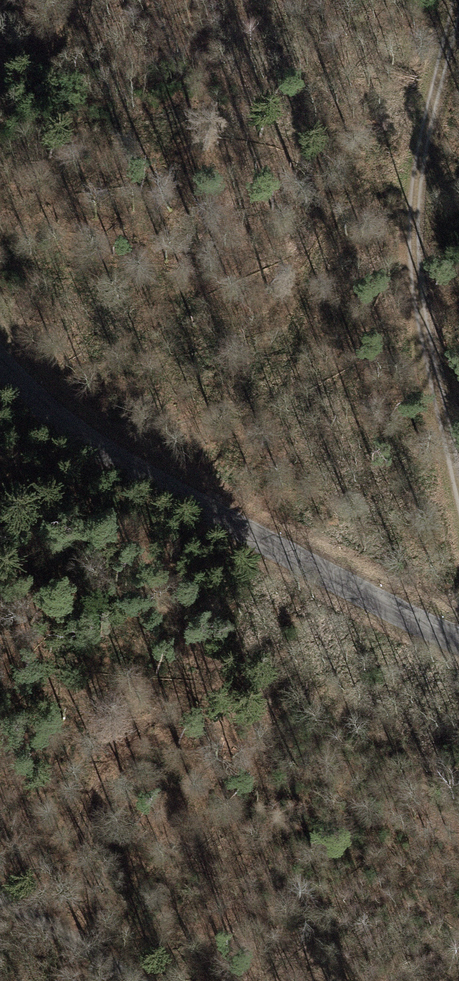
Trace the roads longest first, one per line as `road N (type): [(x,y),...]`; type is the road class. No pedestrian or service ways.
road 1 (tertiary): [(458,630),(378,598),(100,448),(0,359)]
road 2 (track): [(458,478),(410,278),(407,204),(456,0)]
road 3 (track): [(143,980),(0,895)]

